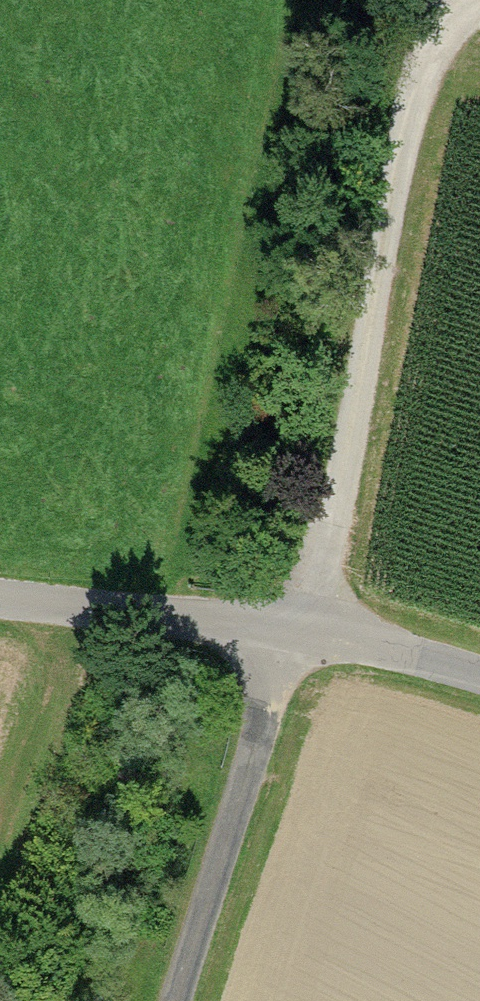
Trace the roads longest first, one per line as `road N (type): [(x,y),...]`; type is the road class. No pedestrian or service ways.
road 1 (track): [(177,1000),(267,707),(318,576),(434,65),(479,6)]
road 2 (unclassified): [(0,593),(300,628),(479,677)]
road 3 (track): [(315,0),(434,65)]

